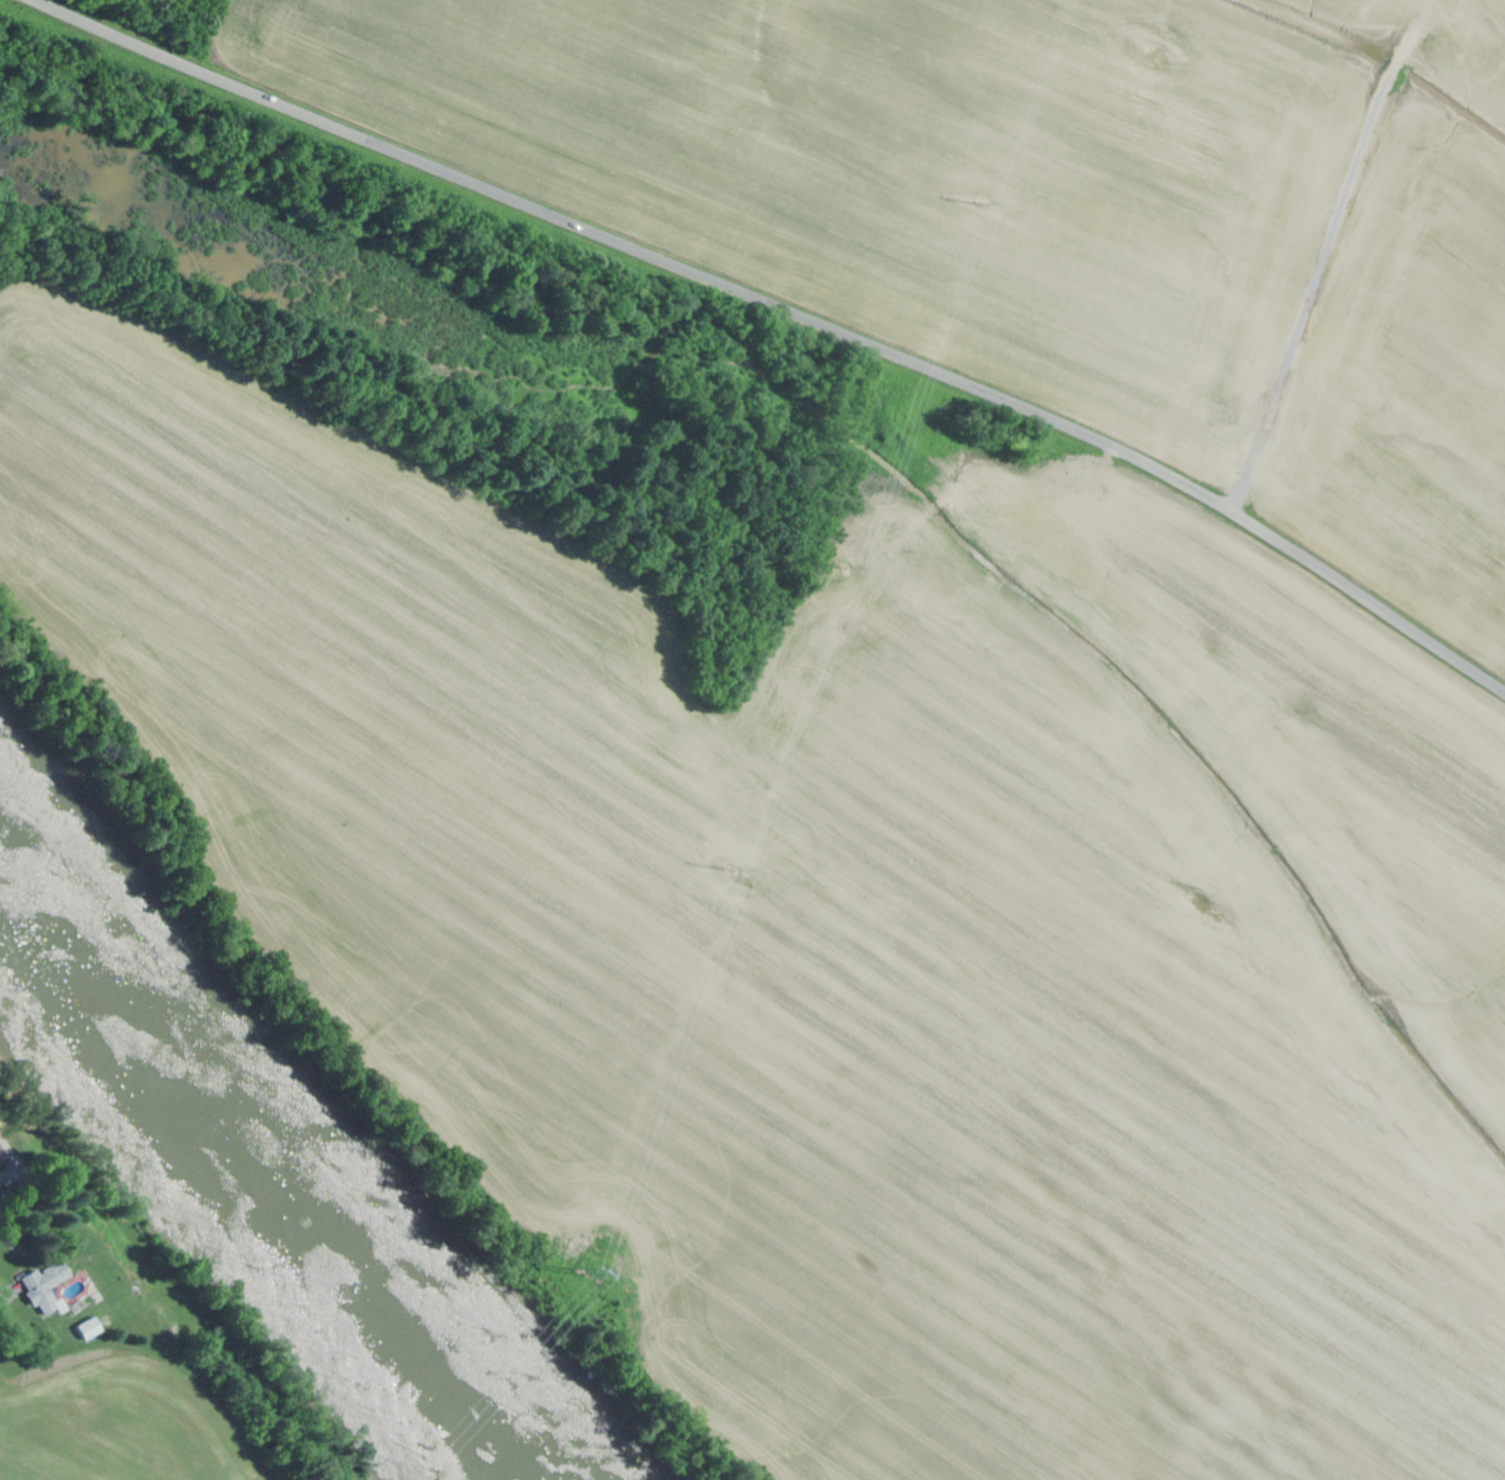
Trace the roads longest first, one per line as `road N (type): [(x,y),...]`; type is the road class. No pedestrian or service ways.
road 1 (tertiary): [(1504,693),(1213,501),(1091,438),(32,0)]
road 2 (residential): [(0,1465),(68,1412),(116,1387)]

